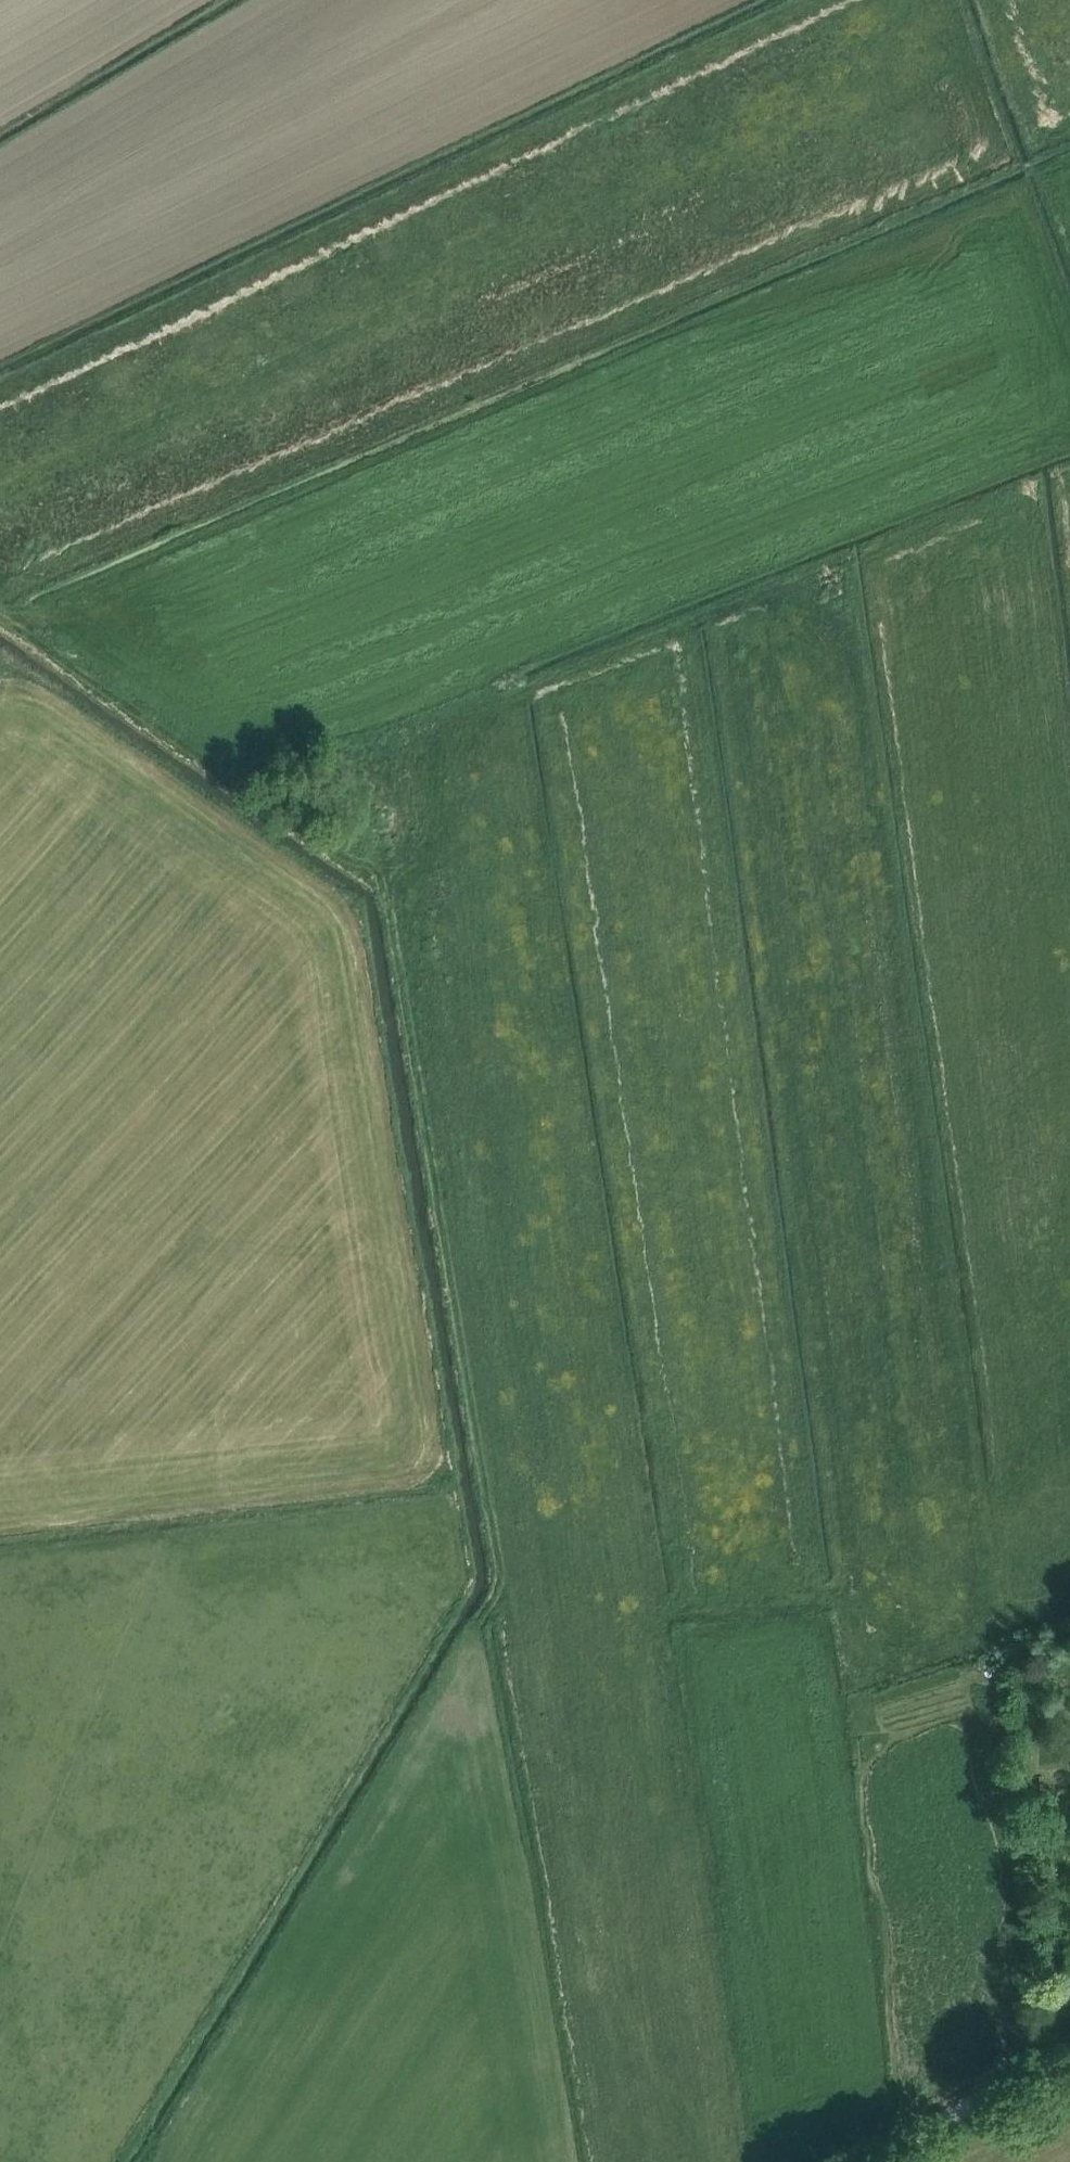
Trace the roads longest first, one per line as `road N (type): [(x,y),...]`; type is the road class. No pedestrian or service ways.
road 1 (track): [(0,617),(368,871)]
road 2 (track): [(864,2161),(1069,2050)]

